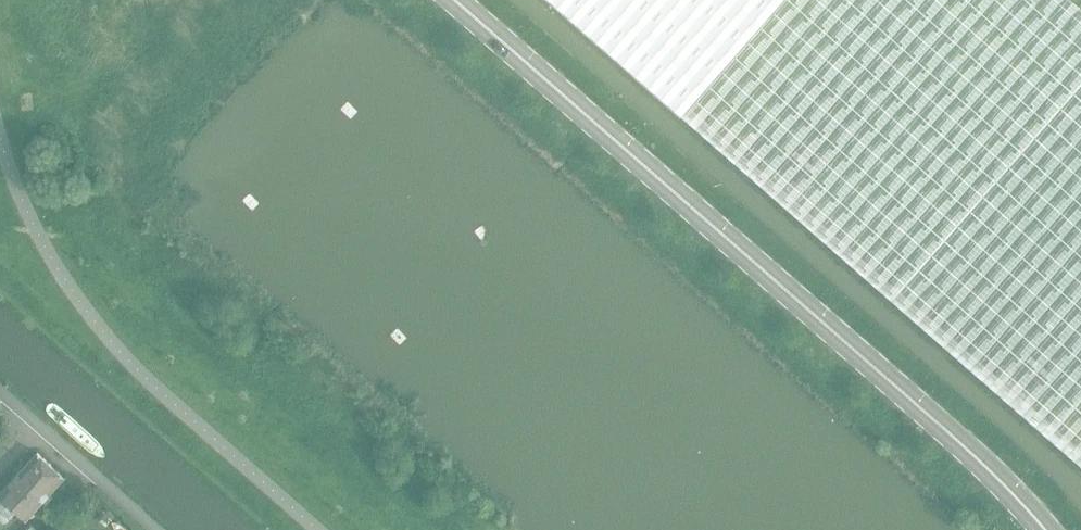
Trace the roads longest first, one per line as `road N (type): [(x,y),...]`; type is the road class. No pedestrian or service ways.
road 1 (tertiary): [(458,0),(1047,529)]
road 2 (residential): [(157,529),(0,390)]

